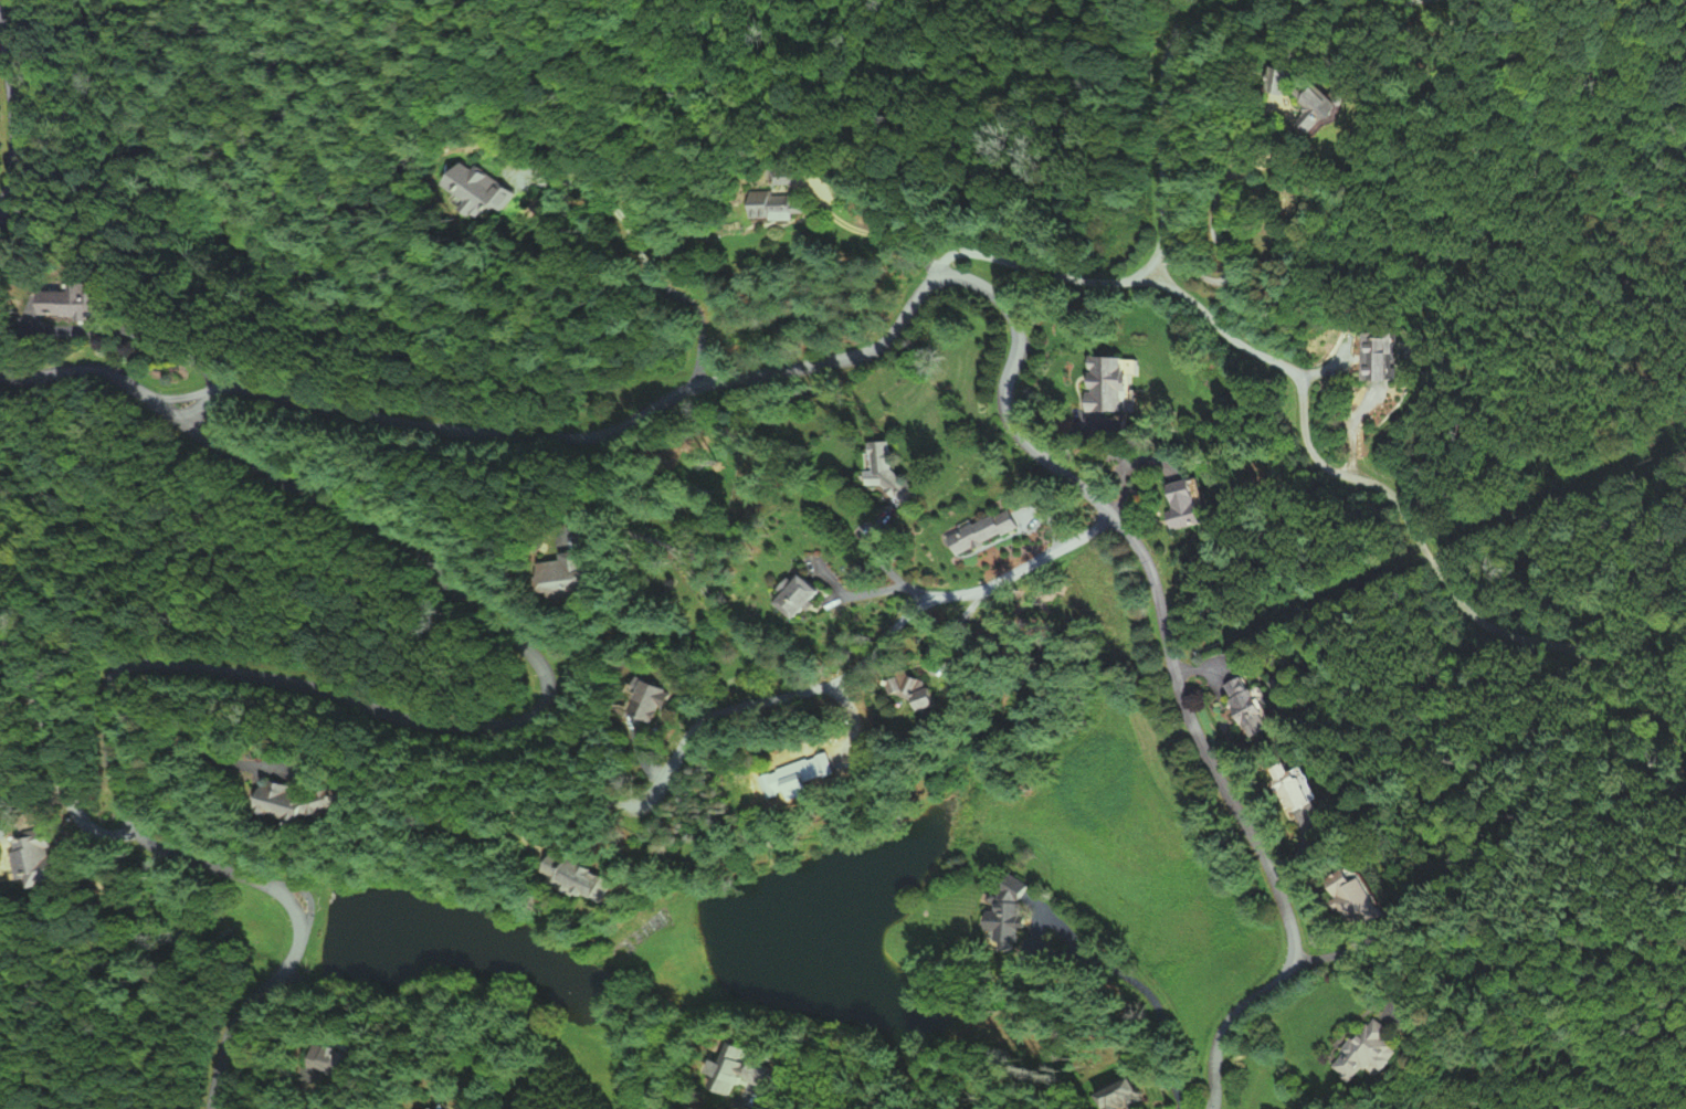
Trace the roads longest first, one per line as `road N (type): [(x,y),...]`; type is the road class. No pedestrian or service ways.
road 1 (residential): [(214,390),(245,389),(440,429),(589,437),(708,382),(868,352),(934,279),(953,275),(993,292),(1018,327),(1008,419),(1144,557),(1194,728),(1271,869),(1293,940),(1288,969),(1239,1007),(1220,1035),(1211,1108)]
road 2 (residential): [(211,1108),(230,1031),(298,946),(296,913),(271,886),(154,845),(135,830),(118,796),(107,736),(115,676),(141,664),(190,667),(310,686),(413,721),(483,726),(528,717),(541,704),(544,675),(524,647),(414,552),(224,452),(122,379),(89,370),(0,376)]
road 3 (residential): [(941,277),(945,257),(962,252),(1072,278),(1139,276),(1155,262),(1162,233),(1162,72),(1179,35),(1241,2),(1403,0)]
road 4 (residential): [(550,798),(639,799),(702,719),(837,678),(873,654),(915,606),(992,587),(1110,517)]
road 5 (residential): [(1149,270),(1232,341),(1293,373),(1310,453),(1325,467),(1388,492),(1462,604),(1493,629),(1577,651)]
road 6 (residential): [(135,830),(110,835),(78,816),(0,633)]
road 7 (residential): [(0,211),(15,155),(0,19)]
road 8 (residential): [(691,389),(702,316),(642,263)]

